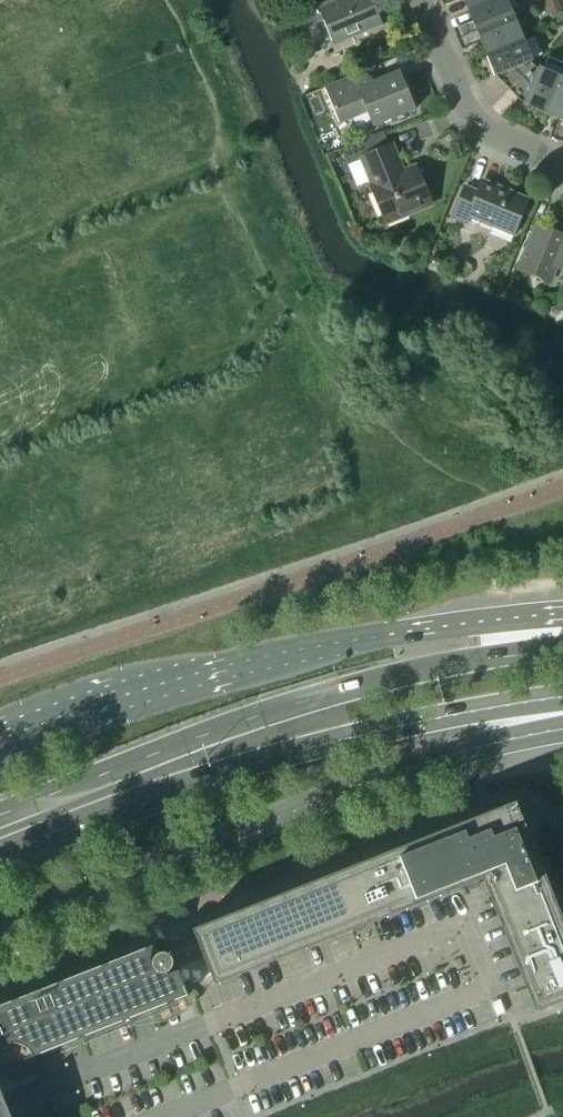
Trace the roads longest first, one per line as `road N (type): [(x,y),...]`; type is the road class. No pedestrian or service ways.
road 1 (primary): [(0,928),(439,758),(562,728)]
road 2 (primary): [(562,647),(306,701),(0,816)]
road 3 (primary): [(0,853),(203,779),(445,716),(562,700)]
road 4 (primary): [(562,615),(327,643),(0,742)]
road 5 (residential): [(562,169),(493,141),(477,126),(421,0)]

